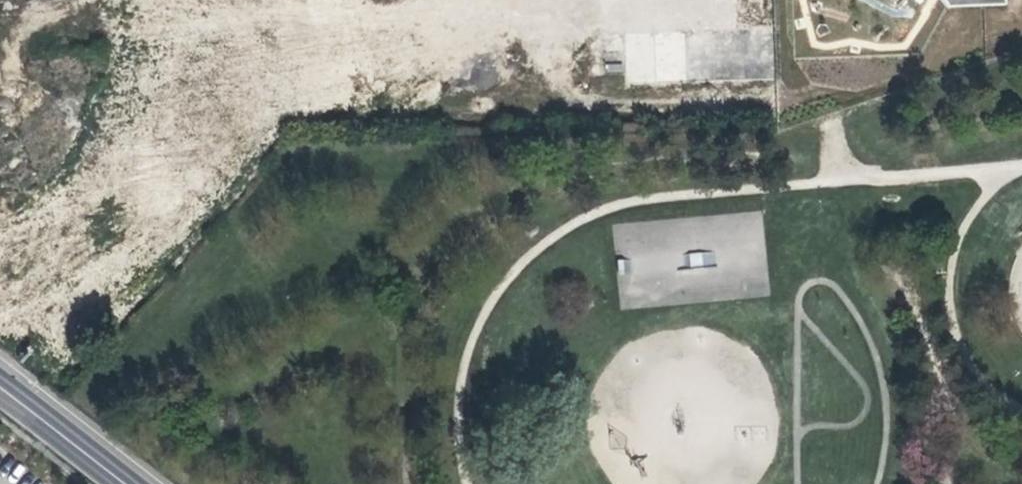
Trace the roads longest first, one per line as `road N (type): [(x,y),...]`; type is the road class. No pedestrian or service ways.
road 1 (tertiary): [(0,378),(137,483)]

